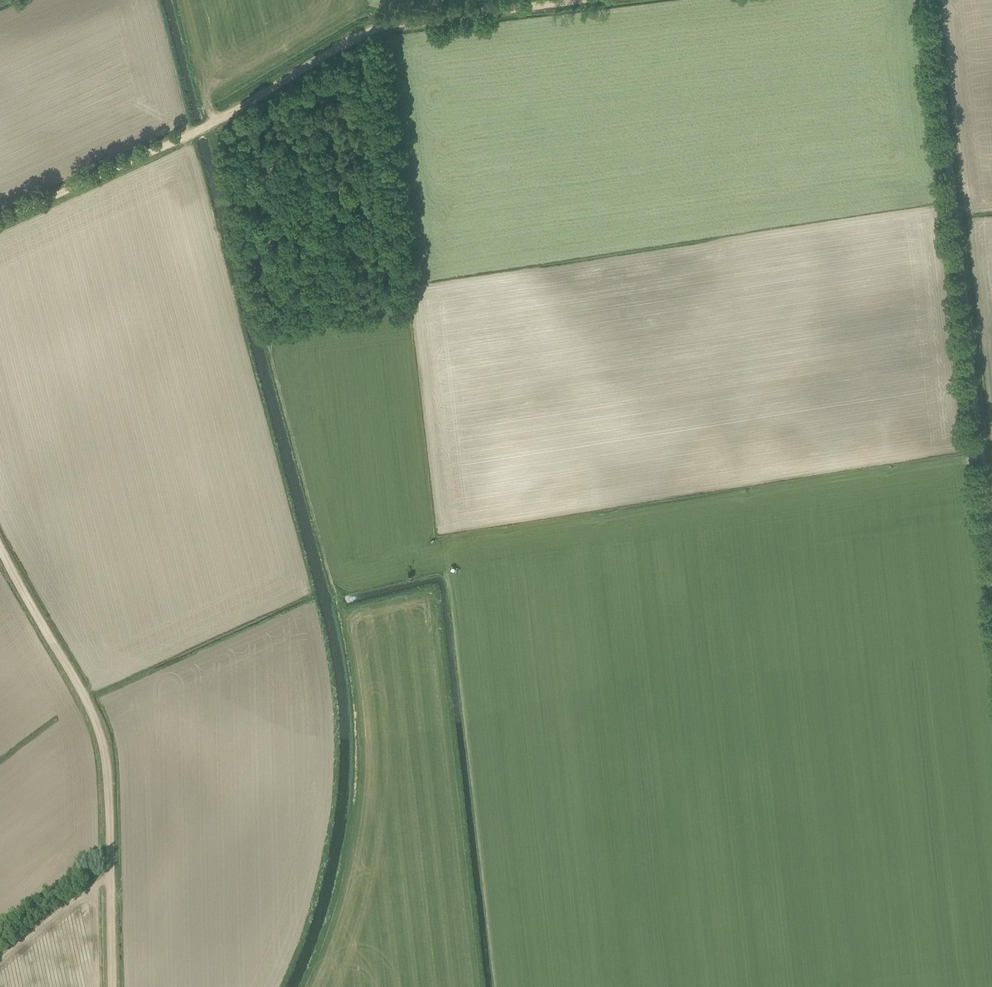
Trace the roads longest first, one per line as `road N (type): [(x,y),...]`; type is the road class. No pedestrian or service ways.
road 1 (track): [(0,225),(191,138),(371,30),(607,0)]
road 2 (unclassified): [(991,524),(932,0)]
road 3 (track): [(0,549),(95,720),(106,765),(111,986)]

